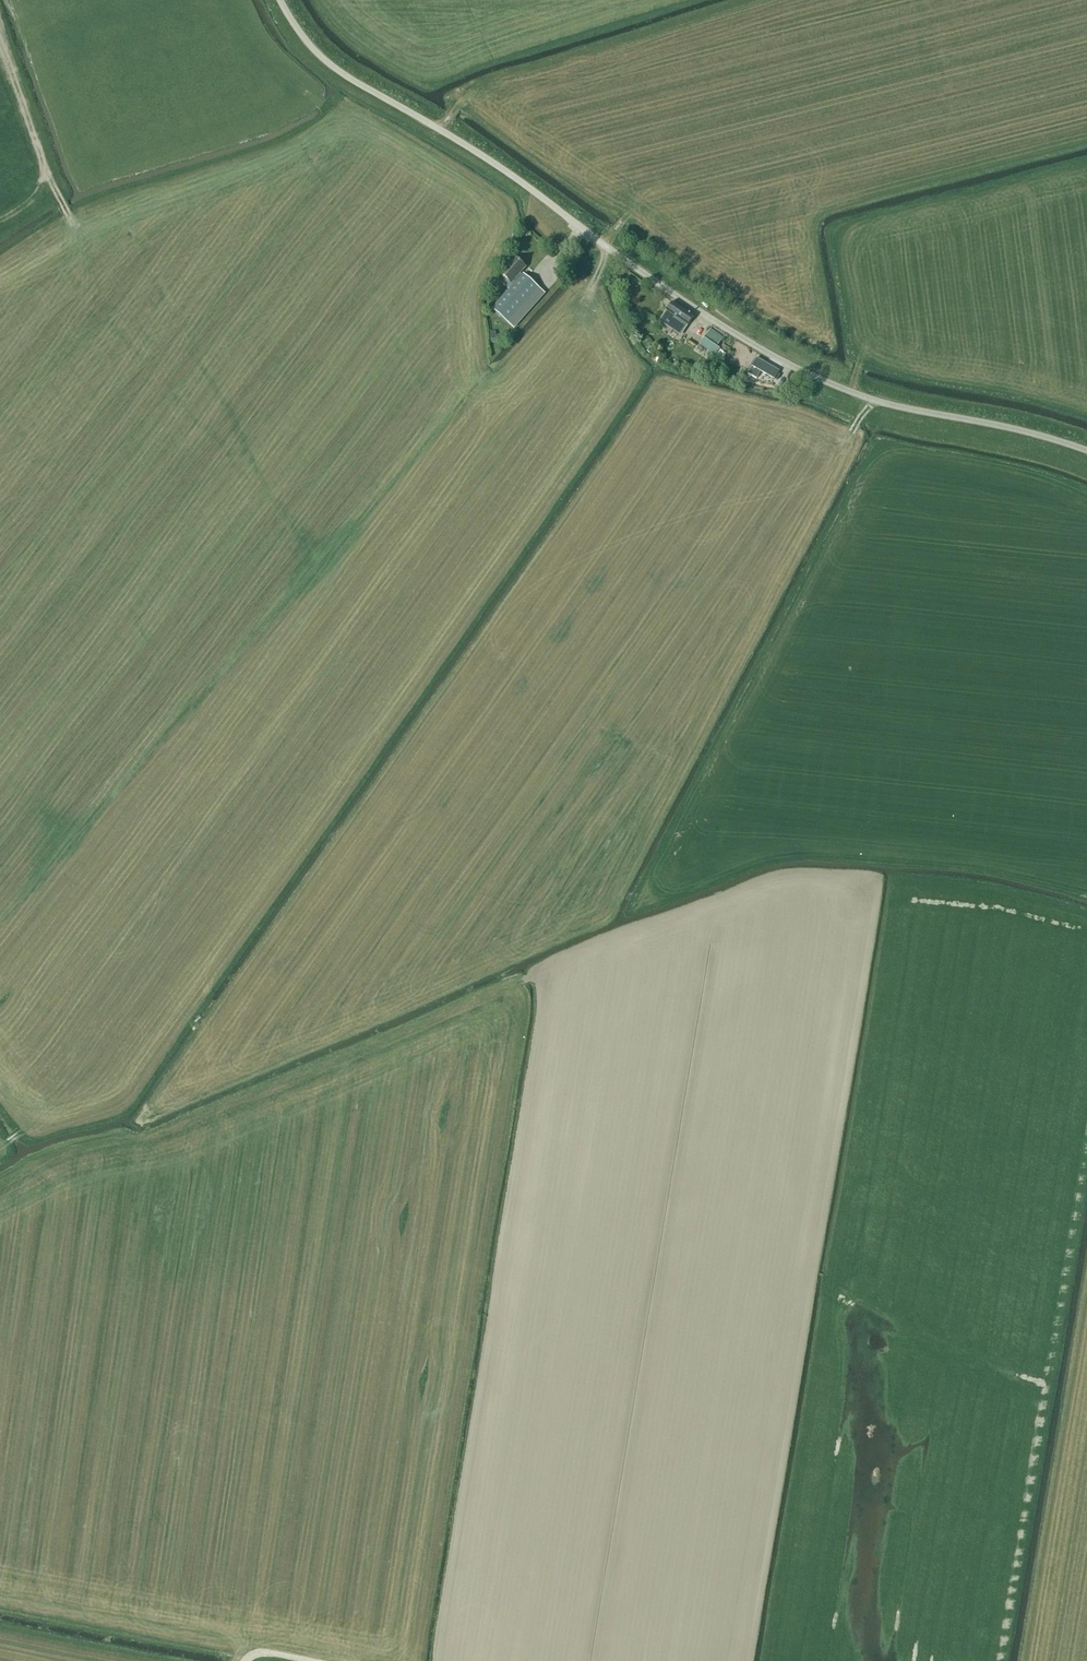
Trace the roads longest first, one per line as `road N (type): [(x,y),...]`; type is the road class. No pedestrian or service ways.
road 1 (unclassified): [(1086,451),(874,400),(755,346),(510,175),(338,71),(280,0)]

